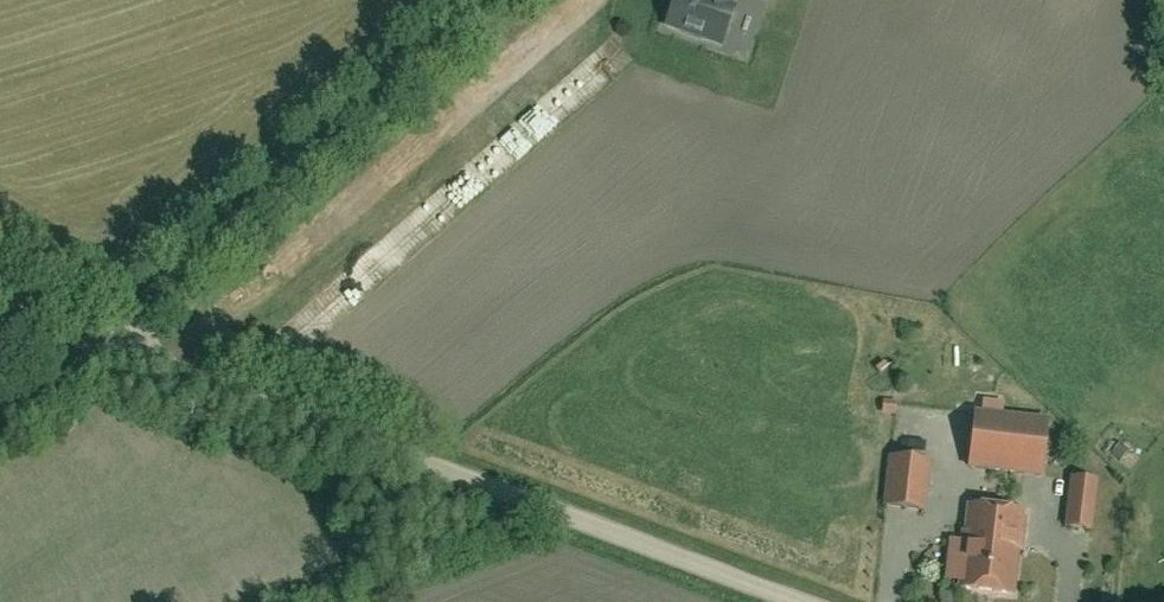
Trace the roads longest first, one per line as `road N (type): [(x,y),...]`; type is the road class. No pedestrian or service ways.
road 1 (unclassified): [(800,601),(123,349)]
road 2 (unclassified): [(123,349),(191,264),(493,0)]
road 3 (unclassified): [(123,349),(0,298)]

